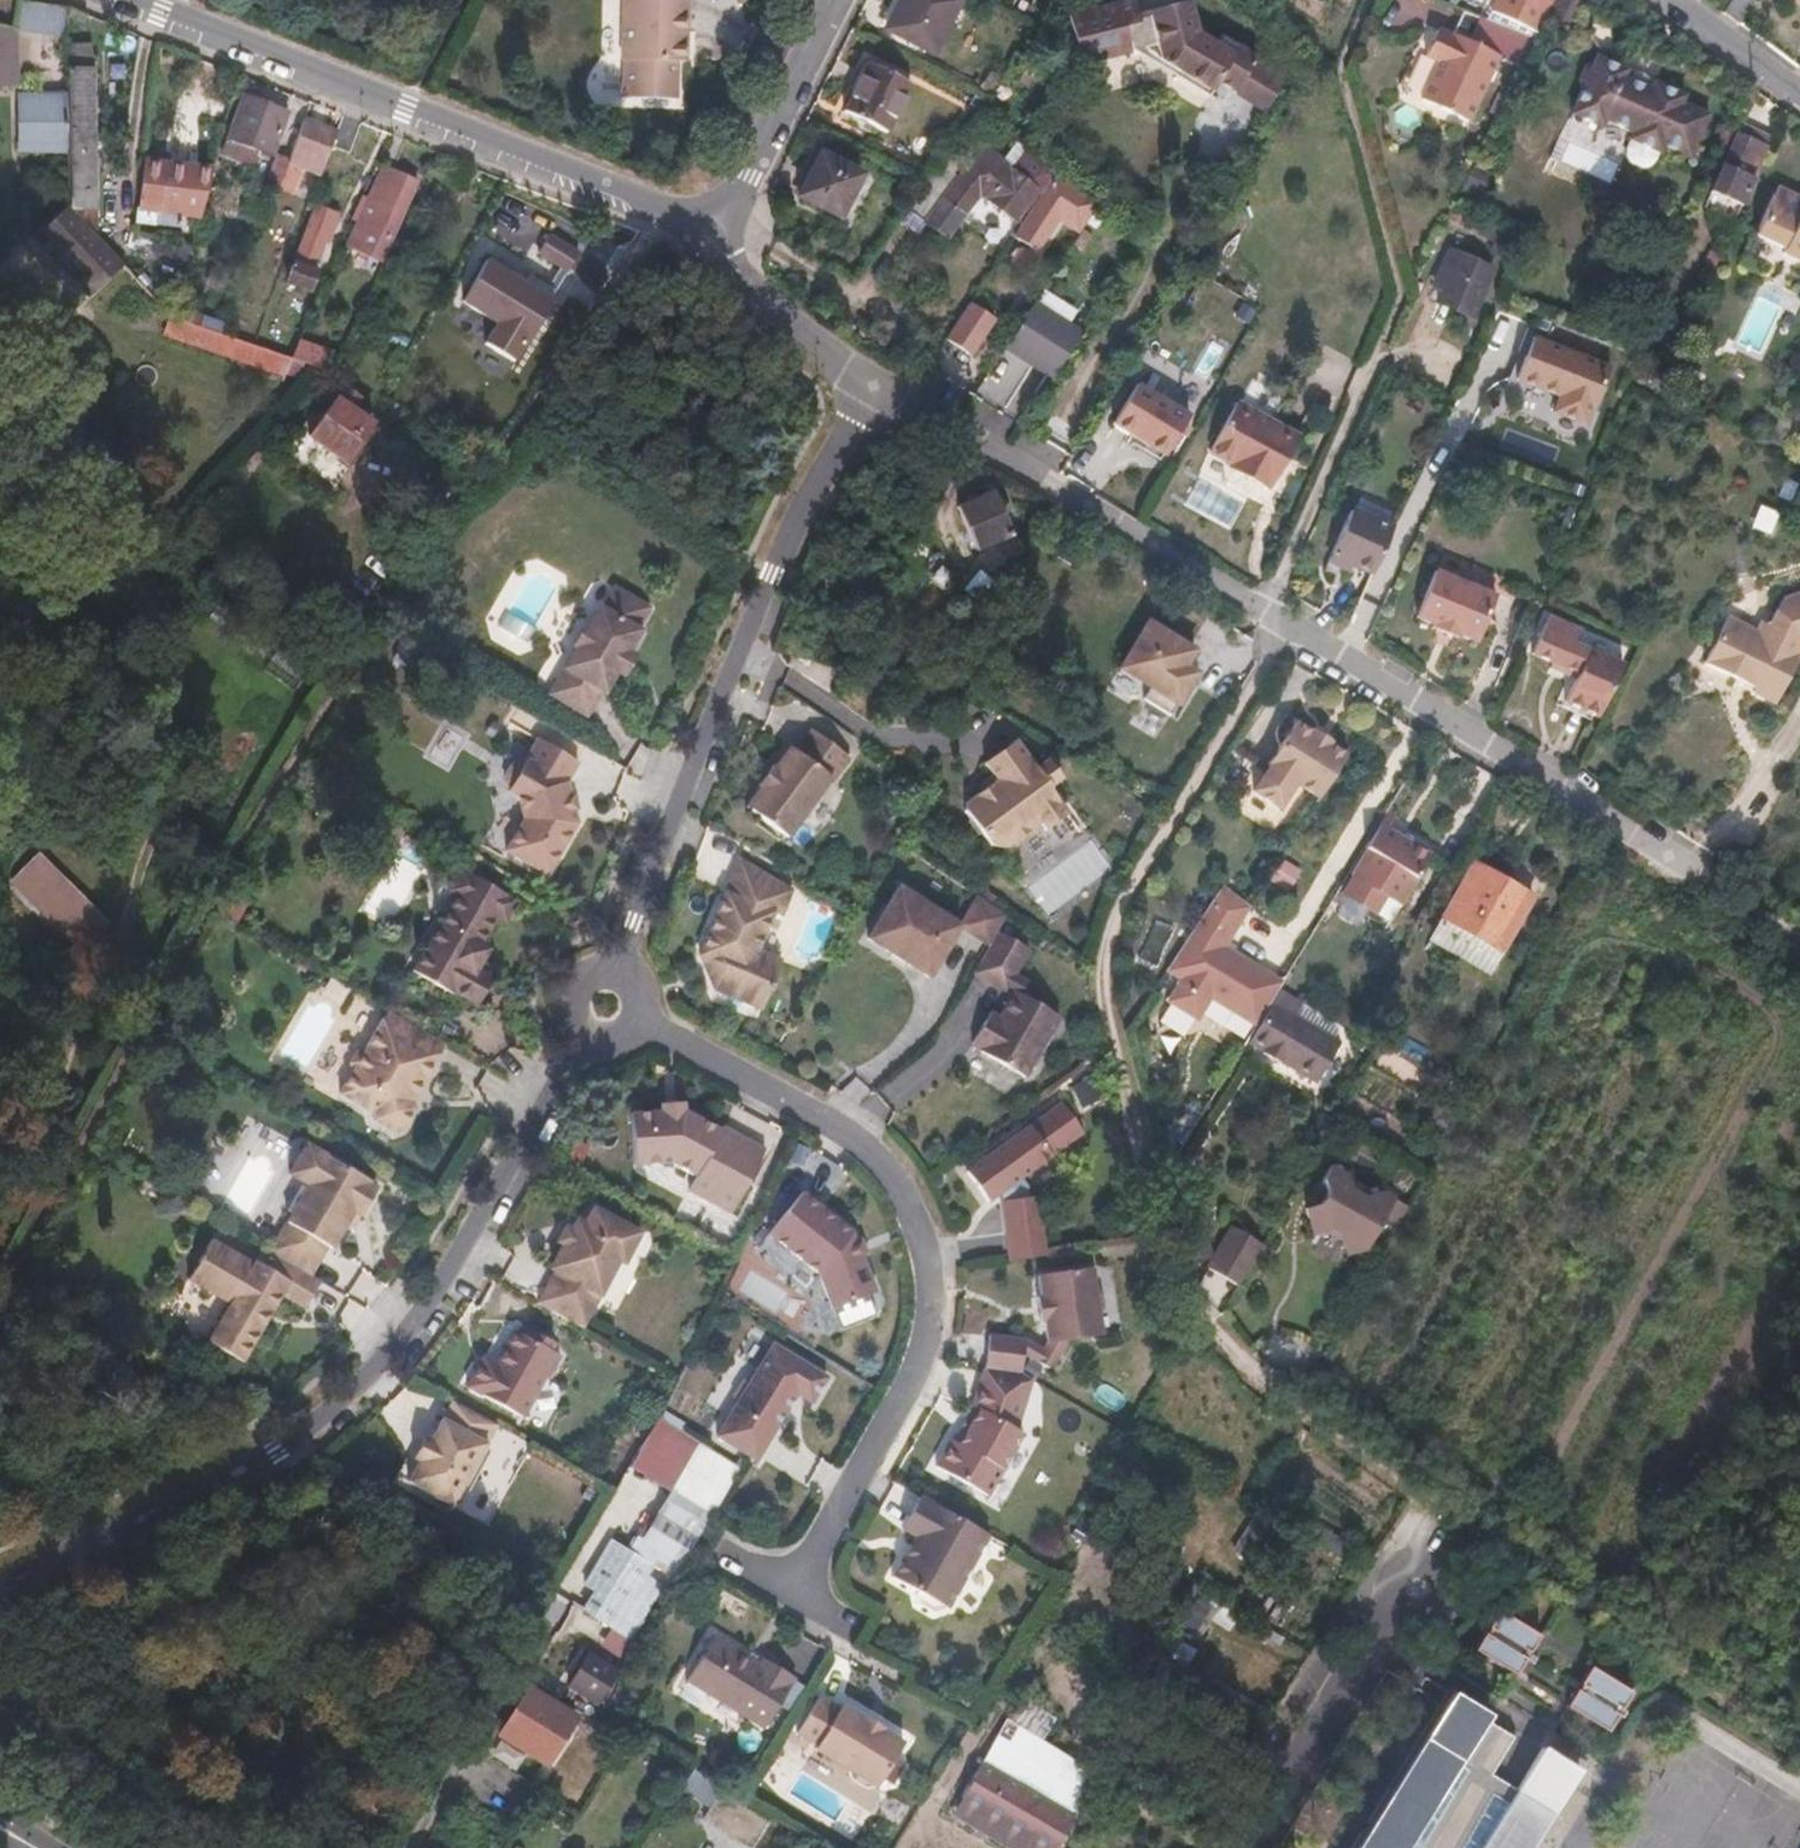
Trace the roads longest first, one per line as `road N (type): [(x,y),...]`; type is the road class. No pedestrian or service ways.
road 1 (residential): [(860,373),(1264,614),(1294,641),(1799,934)]
road 2 (residential): [(0,1591),(43,1561),(276,1450),(400,1345),(603,1001)]
road 3 (residential): [(603,1001),(825,1119),(893,1184),(930,1271),(914,1361),(785,1591)]
road 4 (residential): [(603,1001),(785,508),(860,373)]
road 5 (residential): [(701,217),(407,113),(142,0)]
road 6 (residential): [(1437,1561),(1258,1847)]
road 7 (residential): [(834,0),(748,177),(728,206),(701,217)]
road 8 (residential): [(701,217),(781,307),(860,373)]
road 9 (residential): [(1666,0),(1799,93)]

